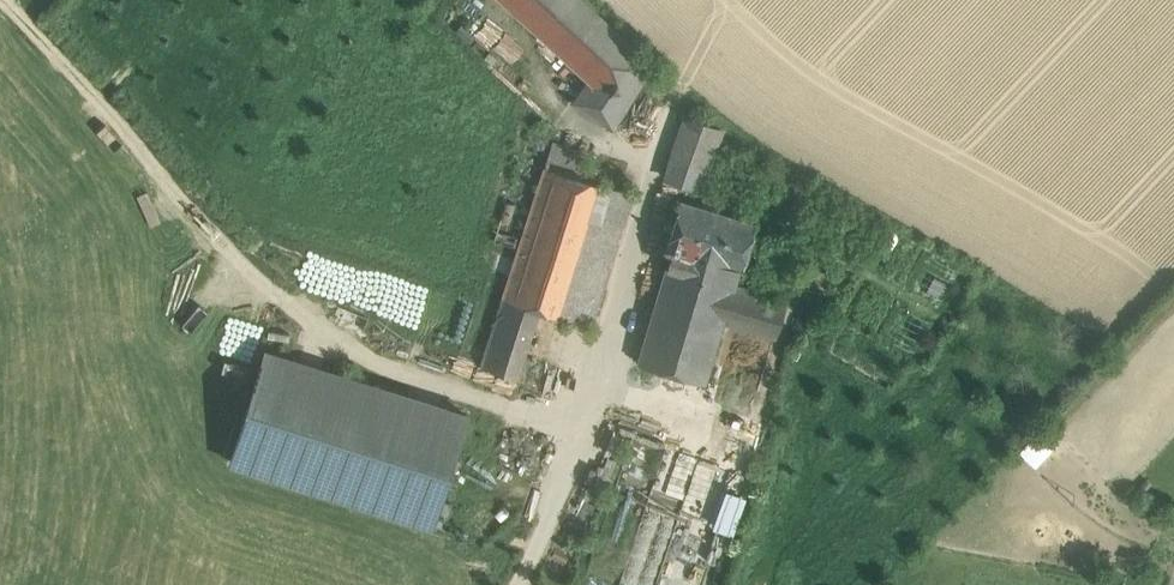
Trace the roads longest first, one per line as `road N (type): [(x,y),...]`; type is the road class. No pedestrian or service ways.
road 1 (track): [(580,414),(304,327),(225,255),(134,144),(0,3)]
road 2 (track): [(654,200),(603,361),(501,584)]

